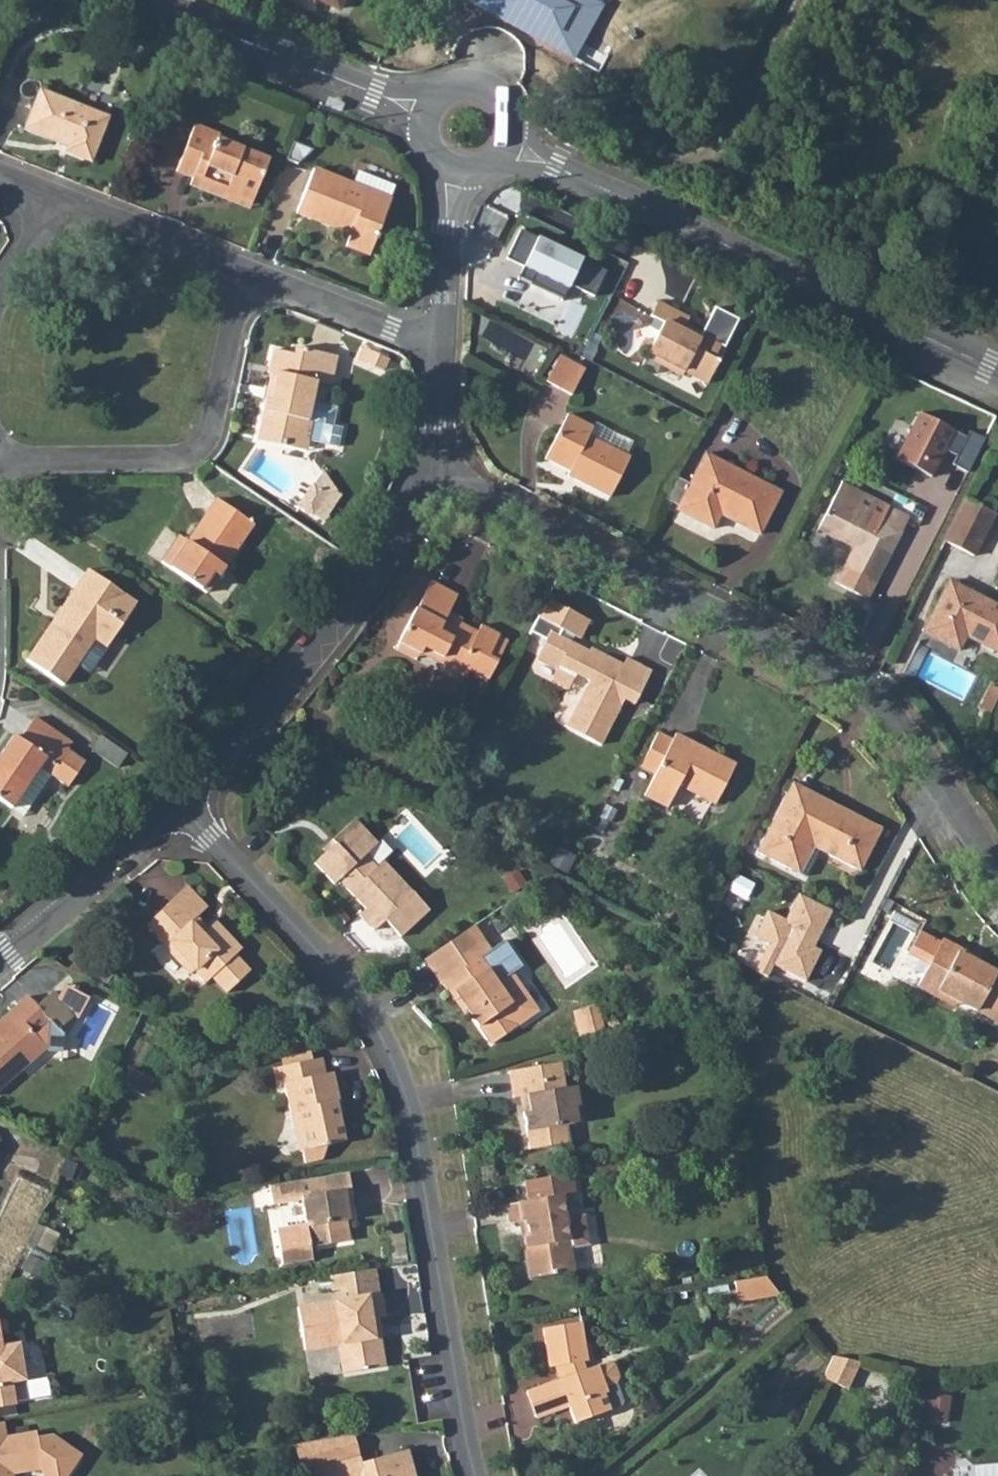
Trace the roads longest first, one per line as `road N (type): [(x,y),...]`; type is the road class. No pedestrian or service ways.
road 1 (residential): [(173,797),(333,966),(390,1053),(423,1173),(476,1475)]
road 2 (residential): [(426,475),(505,504),(864,689),(892,713),(997,872)]
road 3 (tertiary): [(503,145),(997,370)]
road 4 (residential): [(426,475),(392,555),(367,591),(279,698),(173,797)]
road 5 (residential): [(0,461),(193,449),(210,431),(254,273)]
road 6 (tertiary): [(153,0),(433,114)]
road 7 (residential): [(173,797),(113,853),(82,896),(0,965)]
road 8 (residential): [(254,273),(53,192)]
road 9 (residential): [(446,339),(254,273)]
road 10 (residential): [(458,167),(446,339)]
road 11 (residential): [(446,339),(426,475)]

